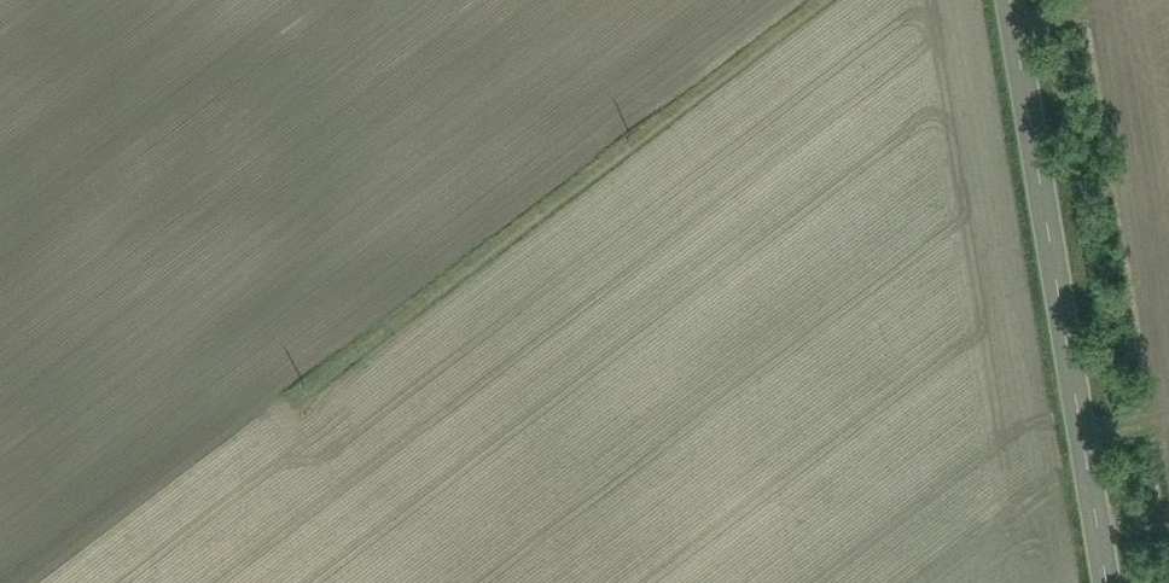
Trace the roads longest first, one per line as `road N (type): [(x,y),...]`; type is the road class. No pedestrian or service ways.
road 1 (tertiary): [(1009,0),(1106,582)]

